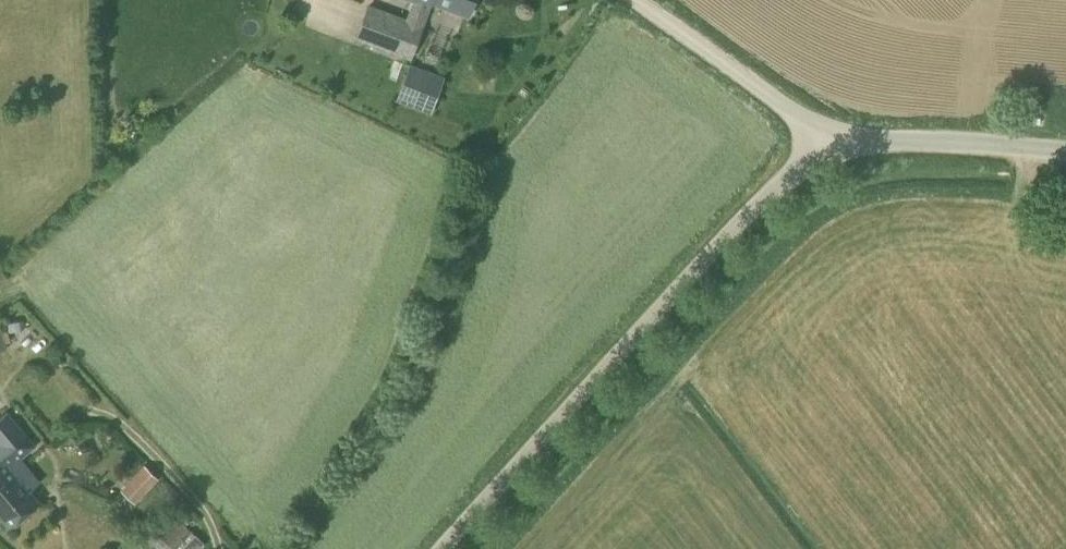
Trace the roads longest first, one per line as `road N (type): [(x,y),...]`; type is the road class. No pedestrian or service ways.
road 1 (unclassified): [(451,548),(743,225),(828,158)]
road 2 (unclassified): [(828,158),(797,124),(635,0)]
road 3 (unclassified): [(1065,161),(911,148),(828,158)]

